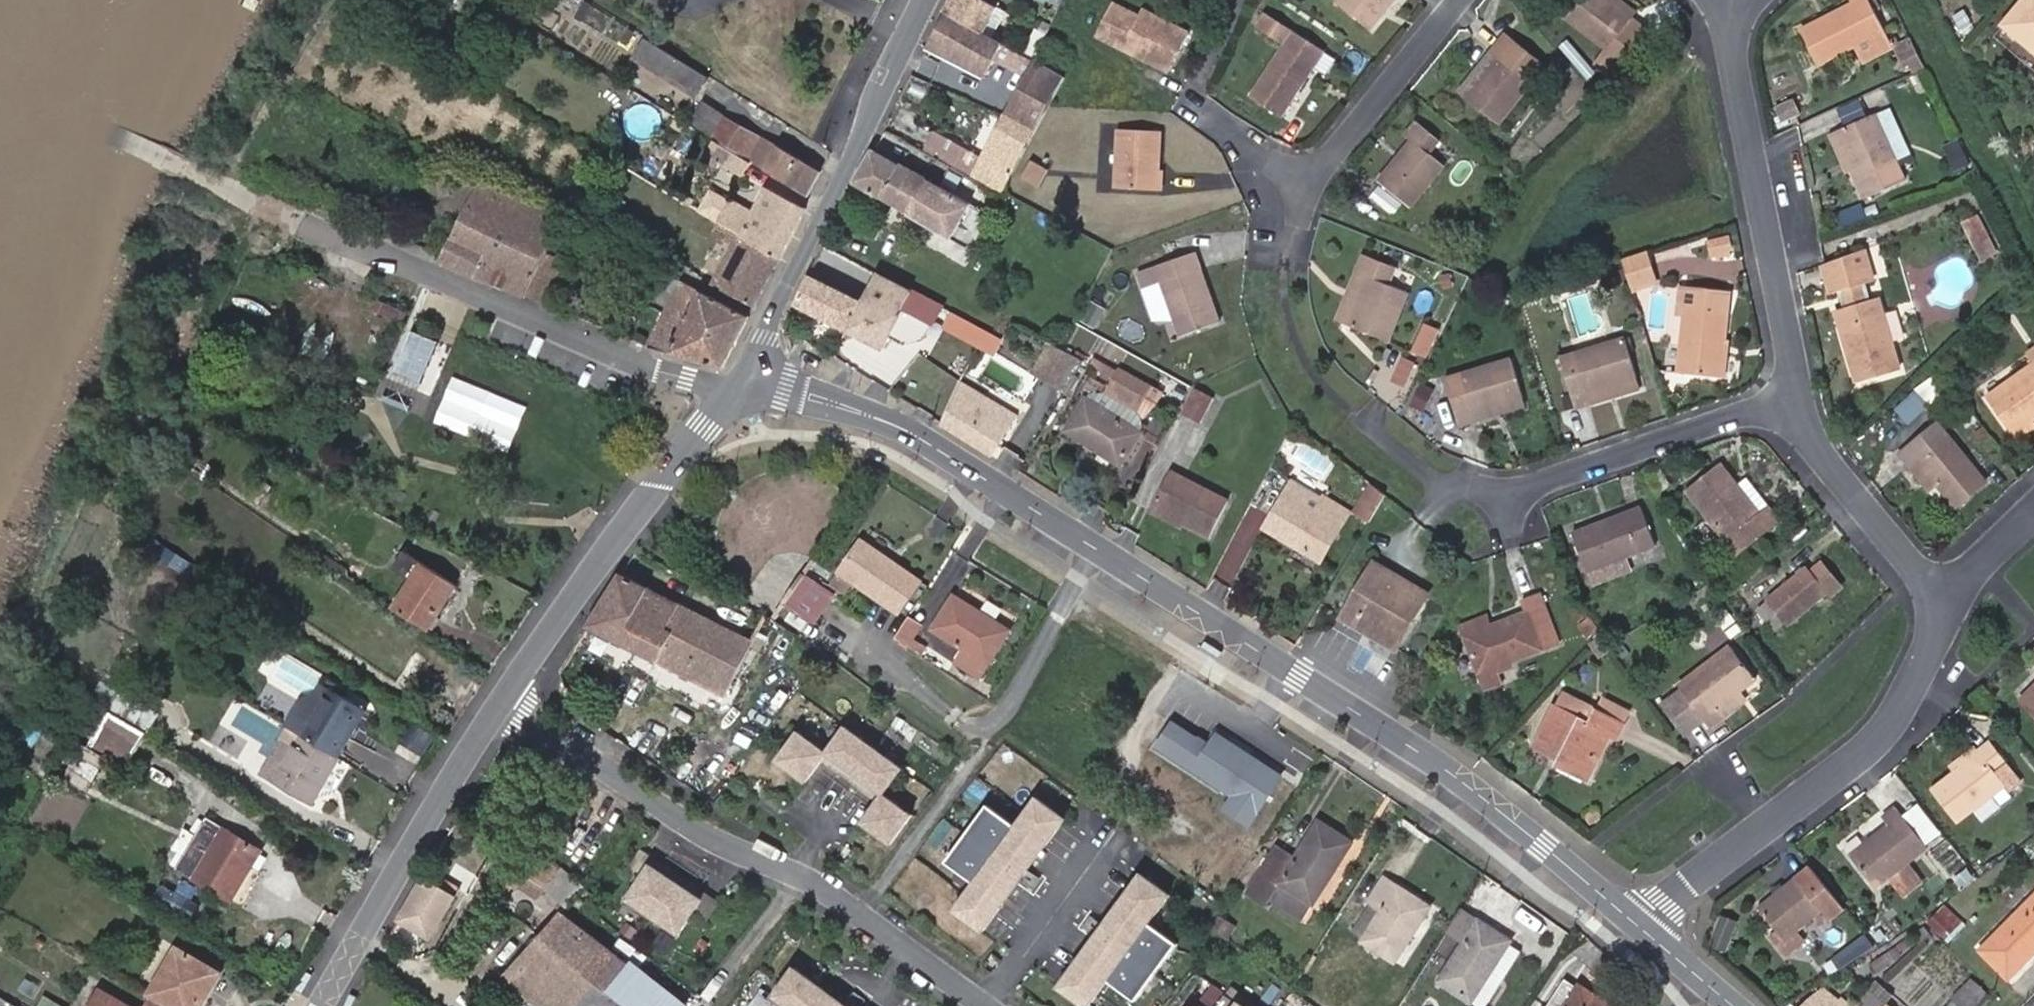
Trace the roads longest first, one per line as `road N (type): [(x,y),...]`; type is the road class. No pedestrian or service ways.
road 1 (residential): [(1636,925),(1441,767),(932,445),(747,371)]
road 2 (residential): [(983,1005),(820,887),(698,832),(503,701)]
road 3 (residential): [(735,397),(531,318),(238,185)]
road 4 (residential): [(1363,427),(1486,505),(1794,401)]
road 5 (residential): [(1940,606),(1936,647),(1904,720),(1864,759),(1636,925)]
road 6 (tertiary): [(924,0),(747,371)]
road 7 (residential): [(1737,7),(1794,401)]
road 8 (tertiary): [(735,397),(667,471),(503,701)]
road 9 (tertiary): [(503,701),(319,1005)]
road 10 (residential): [(1460,0),(1296,204),(1280,293)]
road 11 (residential): [(1794,401),(1815,446),(1940,606)]
road 12 (residential): [(1735,1005),(1636,925)]
road 13 (residential): [(2028,515),(1940,606)]

